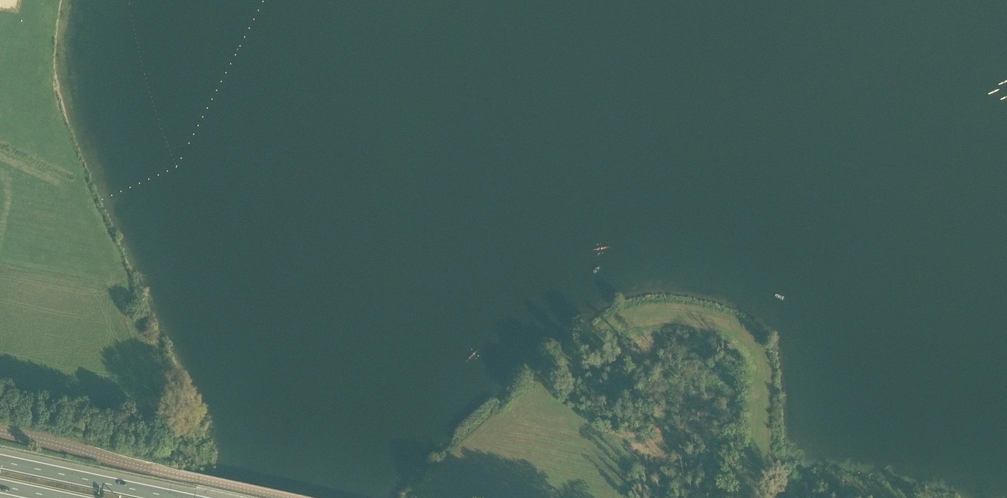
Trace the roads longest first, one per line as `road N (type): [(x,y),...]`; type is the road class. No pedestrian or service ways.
road 1 (unclassified): [(282,497),(0,434)]
road 2 (trunk): [(175,497),(0,461)]

